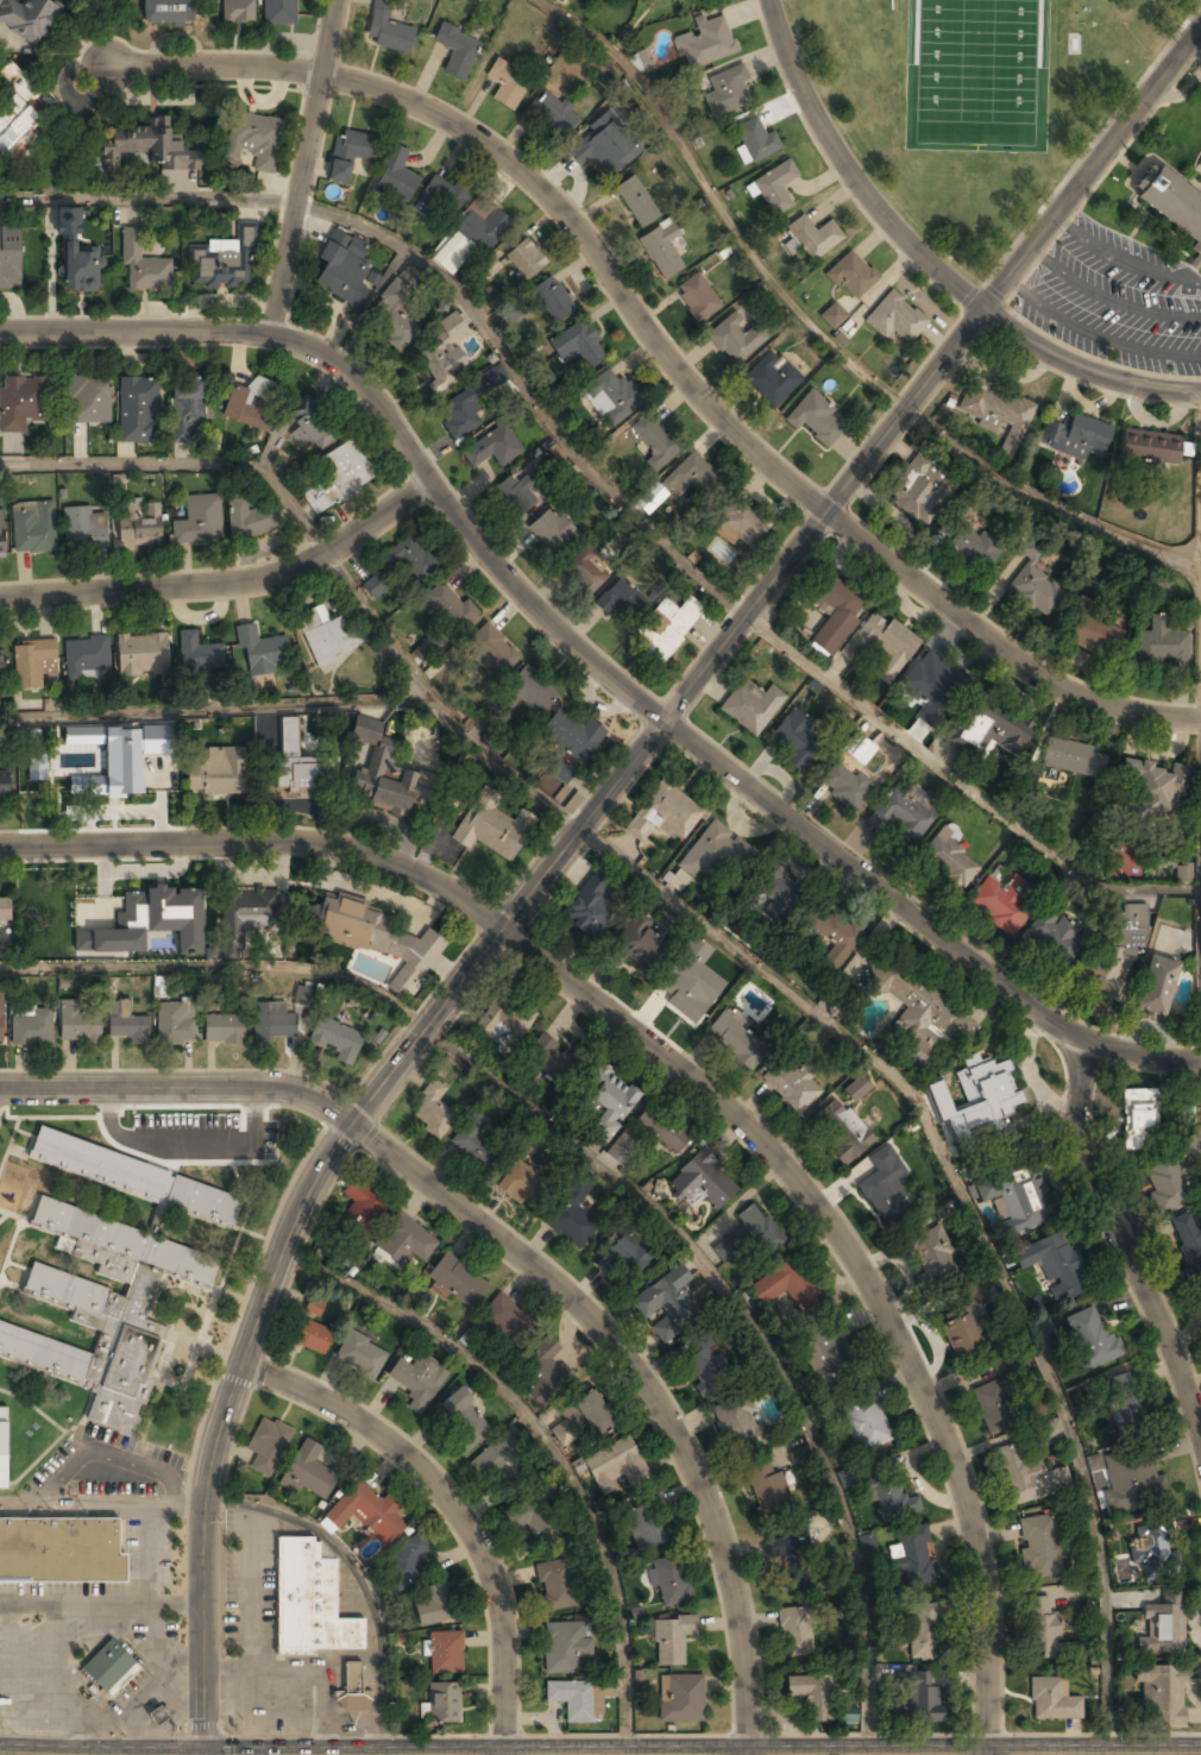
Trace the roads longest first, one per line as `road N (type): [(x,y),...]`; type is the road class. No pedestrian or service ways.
road 1 (tertiary): [(778,574),(354,1122),(296,1218),(212,1466),(203,1754)]
road 2 (residential): [(504,930),(724,1099),(882,1278),(935,1378),(974,1492),(993,1580),(988,1754)]
road 3 (residential): [(828,511),(732,432),(595,252),(489,145),(386,92),(323,74),(114,68)]
road 4 (residential): [(354,1122),(564,1289),(660,1401),(722,1540),(748,1671),(748,1754)]
road 5 (residential): [(1075,1036),(665,724),(502,572)]
road 6 (secondary): [(1200,1754),(505,1754)]
road 7 (tertiary): [(1200,28),(778,574)]
road 8 (residential): [(502,572),(429,480),(404,427),(358,377),(308,348),(271,334),(0,331)]
road 9 (residential): [(504,930),(445,886),(339,847),(0,847)]
road 10 (residential): [(241,1365),(316,1397),(415,1462),(479,1546),(502,1612),(505,1754)]
road 11 (residential): [(0,599),(249,584),(342,543),(429,480)]
road 12 (residential): [(1200,717),(1145,715),(1075,690),(828,511)]
road 13 (residential): [(1200,1424),(1100,1197),(1075,1036)]
road 14 (residential): [(773,0),(804,94),(867,196),(986,309)]
road 15 (residential): [(354,1122),(287,1089),(0,1088)]
road 16 (residential): [(334,0),(271,334)]
road 17 (residential): [(1200,395),(1132,386),(1077,369),(986,309)]
road 18 (residential): [(1200,1063),(1155,1059),(1075,1036)]

